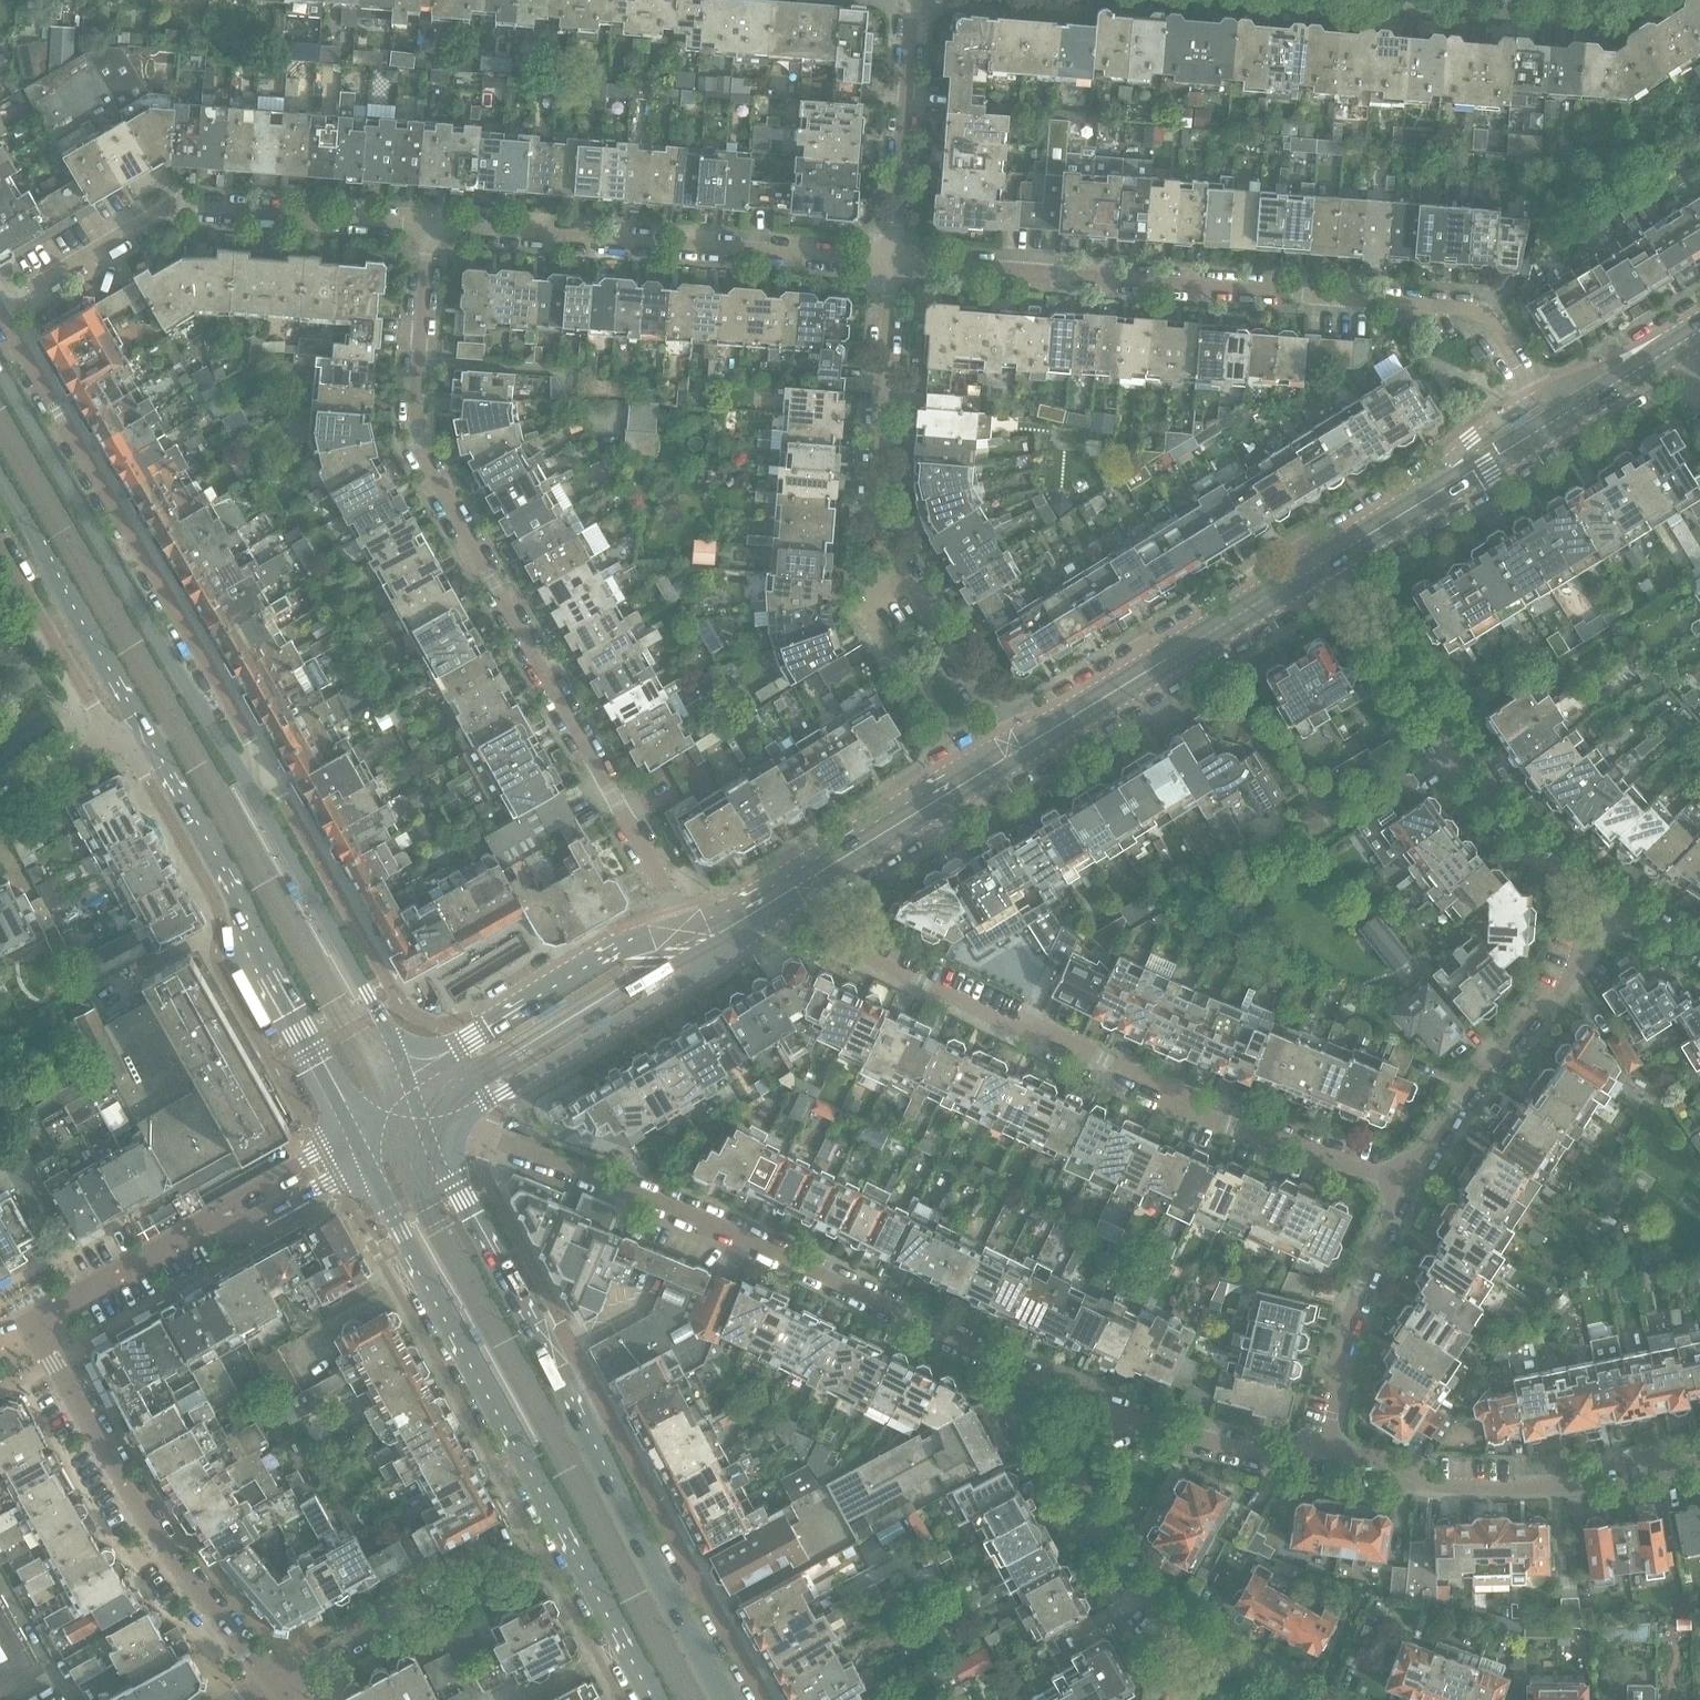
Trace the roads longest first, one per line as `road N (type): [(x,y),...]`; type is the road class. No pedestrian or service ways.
road 1 (residential): [(891,261),(1492,319),(1539,397),(1474,443),(1446,488)]
road 2 (residential): [(427,225),(417,434),(682,927)]
road 3 (residential): [(453,1116),(1109,1408)]
road 4 (residential): [(1401,1179),(1178,1107),(1104,1059),(1040,1030),(1011,1028),(808,919),(785,894)]
road 5 (secondary): [(367,1161),(661,1699)]
road 6 (residential): [(253,796),(262,762),(0,315)]
road 7 (secondary): [(253,796),(0,368)]
road 8 (residential): [(891,261),(427,225)]
road 9 (residential): [(1600,928),(1589,885),(1501,808),(1446,737),(1342,552)]
road 10 (secondary): [(135,726),(352,1130)]
road 11 (residential): [(272,1679),(194,1592),(33,1322)]
road 12 (residential): [(766,1699),(576,1357),(543,1346)]
road 13 (residential): [(1307,1456),(1447,1486),(1570,1484),(1699,1452)]
road 14 (secondary): [(727,1699),(543,1346)]
road 15 (tertiary): [(1342,552),(1017,751)]
road 16 (tertiary): [(453,1116),(576,1052),(684,978),(728,928)]
road 17 (secondary): [(411,1086),(340,941),(253,796)]
road 18 (residential): [(908,574),(875,521),(872,496),(891,261)]
road 19 (residential): [(1401,1179),(1600,928)]
road 20 (tertiary): [(682,927),(608,951),(470,1037),(411,1086)]
road 21 (residential): [(1109,1408),(1073,1471),(1095,1530),(1140,1588),(1227,1650)]
road 22 (residential): [(1307,1456),(1401,1179)]
road 23 (residential): [(272,1679),(525,1558)]
road 24 (tertiary): [(1017,751),(785,894)]
road 25 (secondary): [(0,492),(135,726)]
road 26 (tertiary): [(1667,351),(1446,488)]
road 27 (residential): [(912,4),(891,261)]
road 28 (secondary): [(543,1346),(431,1127)]
road 29 (residential): [(427,225),(192,207)]
road 30 (residential): [(0,553),(111,735)]
road 31 (residential): [(1017,751),(908,574)]
road 32 (residential): [(1109,1408),(1224,1445),(1307,1456)]
road 33 (residential): [(171,207),(0,307)]
road 34 (residential): [(192,1232),(247,1224),(367,1161)]
road 35 (residential): [(352,1130),(192,1232)]
road 36 (residential): [(33,1322),(192,1232)]
road 37 (residential): [(0,806),(111,735)]
road 38 (tertiary): [(1446,488),(1342,552)]

